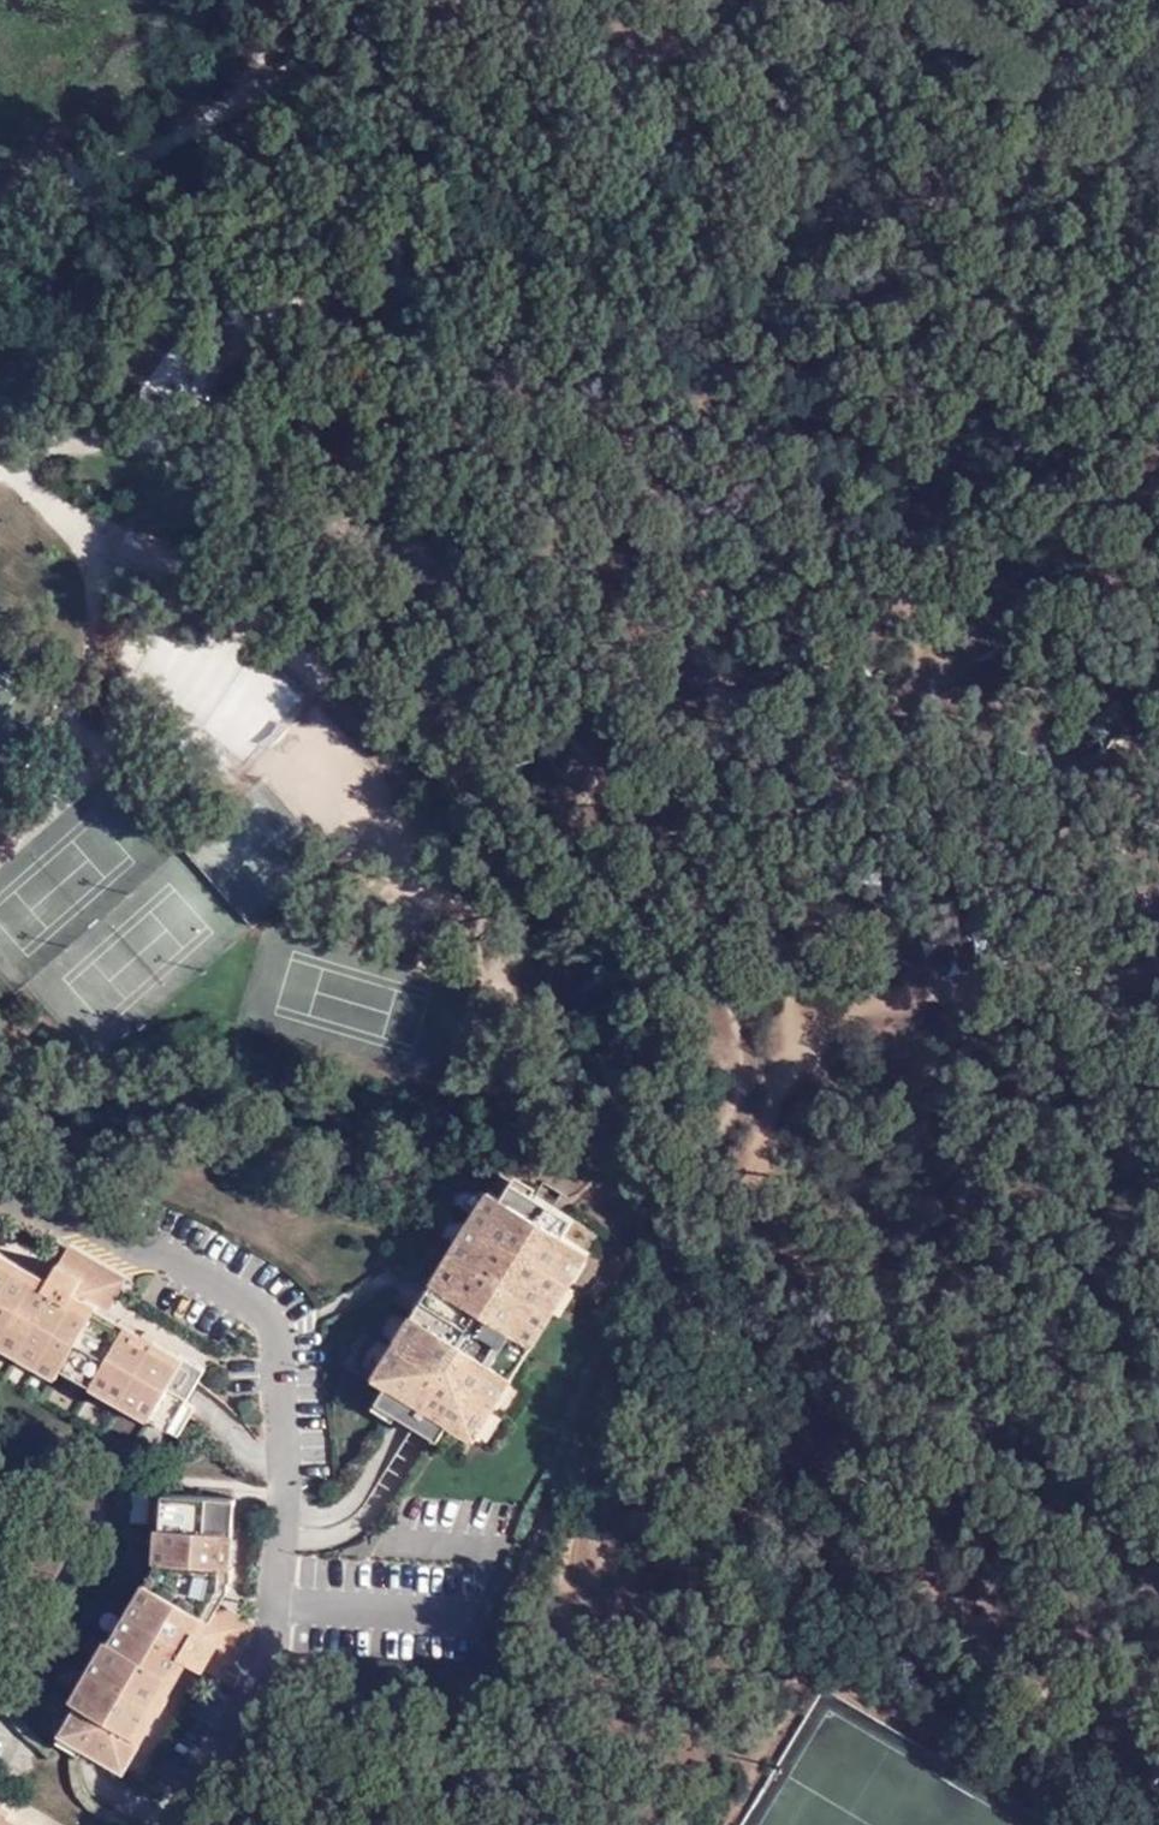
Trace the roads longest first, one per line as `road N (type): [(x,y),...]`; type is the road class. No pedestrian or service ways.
road 1 (residential): [(139,1824),(280,1588),(287,1344),(145,1247),(0,1176)]

